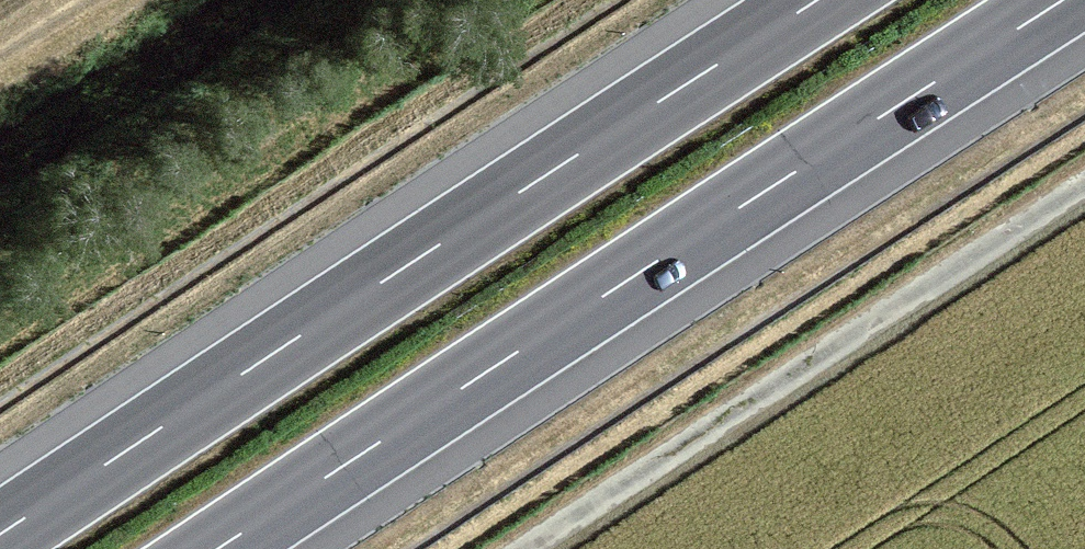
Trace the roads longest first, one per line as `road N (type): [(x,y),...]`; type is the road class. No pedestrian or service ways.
road 1 (motorway): [(218,548),(1063,0)]
road 2 (motorway): [(817,0),(0,534)]
road 3 (track): [(1084,186),(525,548)]

